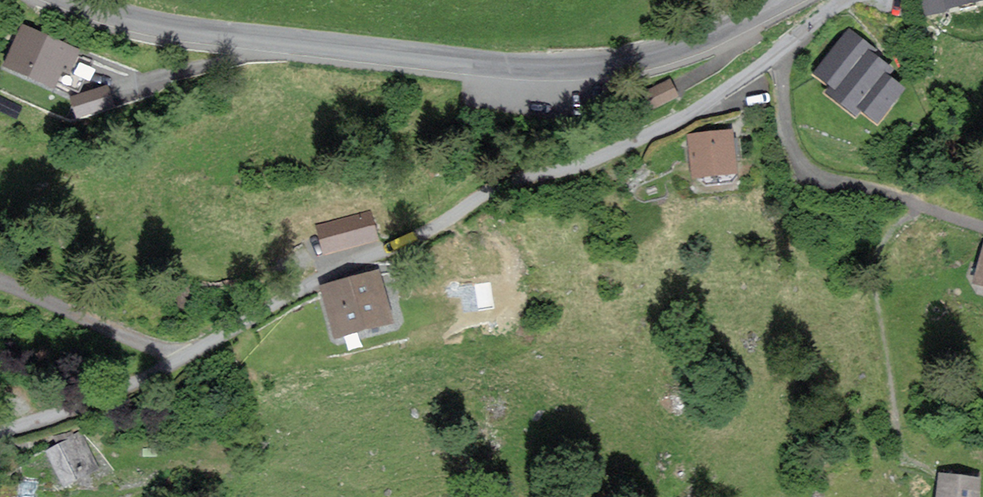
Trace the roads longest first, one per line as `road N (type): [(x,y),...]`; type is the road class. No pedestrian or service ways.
road 1 (residential): [(0,433),(116,394),(502,187),(593,162),(714,98),(778,52)]
road 2 (unclassified): [(74,0),(178,28),(561,66),(670,52),(779,0)]
road 3 (residential): [(982,226),(805,170),(789,128),(778,52)]
road 4 (track): [(930,472),(905,458),(872,268),(876,250),(917,202)]

